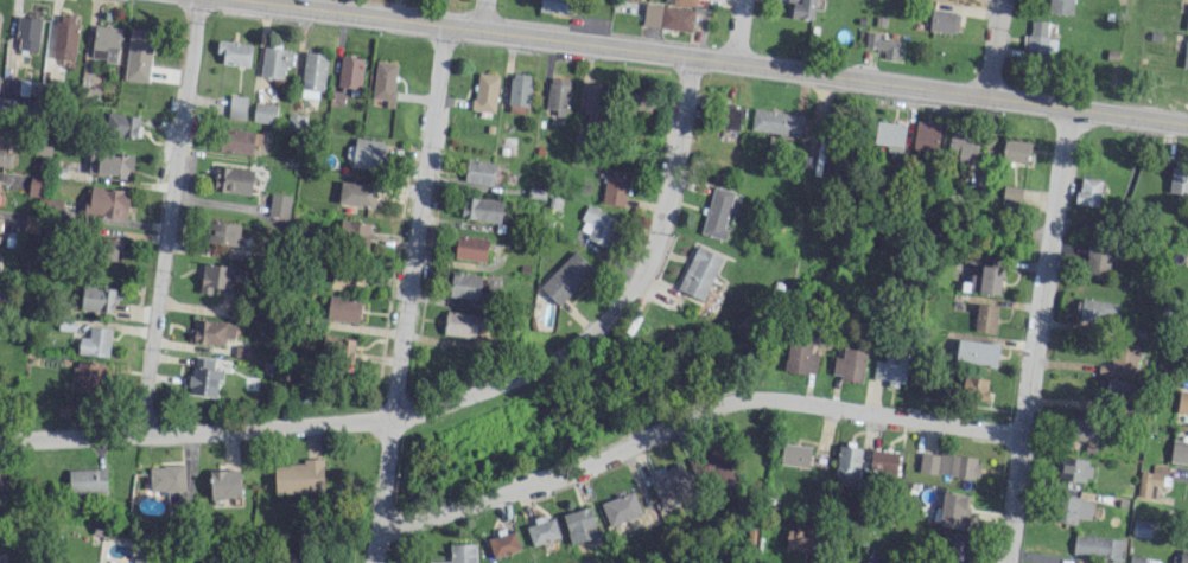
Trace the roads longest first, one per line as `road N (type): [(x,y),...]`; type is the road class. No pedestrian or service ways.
road 1 (tertiary): [(1187,123),(247,0)]
road 2 (residential): [(691,57),(678,166),(654,256),(618,312),(566,356),(392,423),(0,440)]
road 3 (residential): [(1019,435),(761,396),(380,538)]
road 4 (residential): [(444,25),(376,562)]
road 5 (residential): [(1069,108),(1005,562)]
road 6 (residential): [(140,437),(199,0)]

